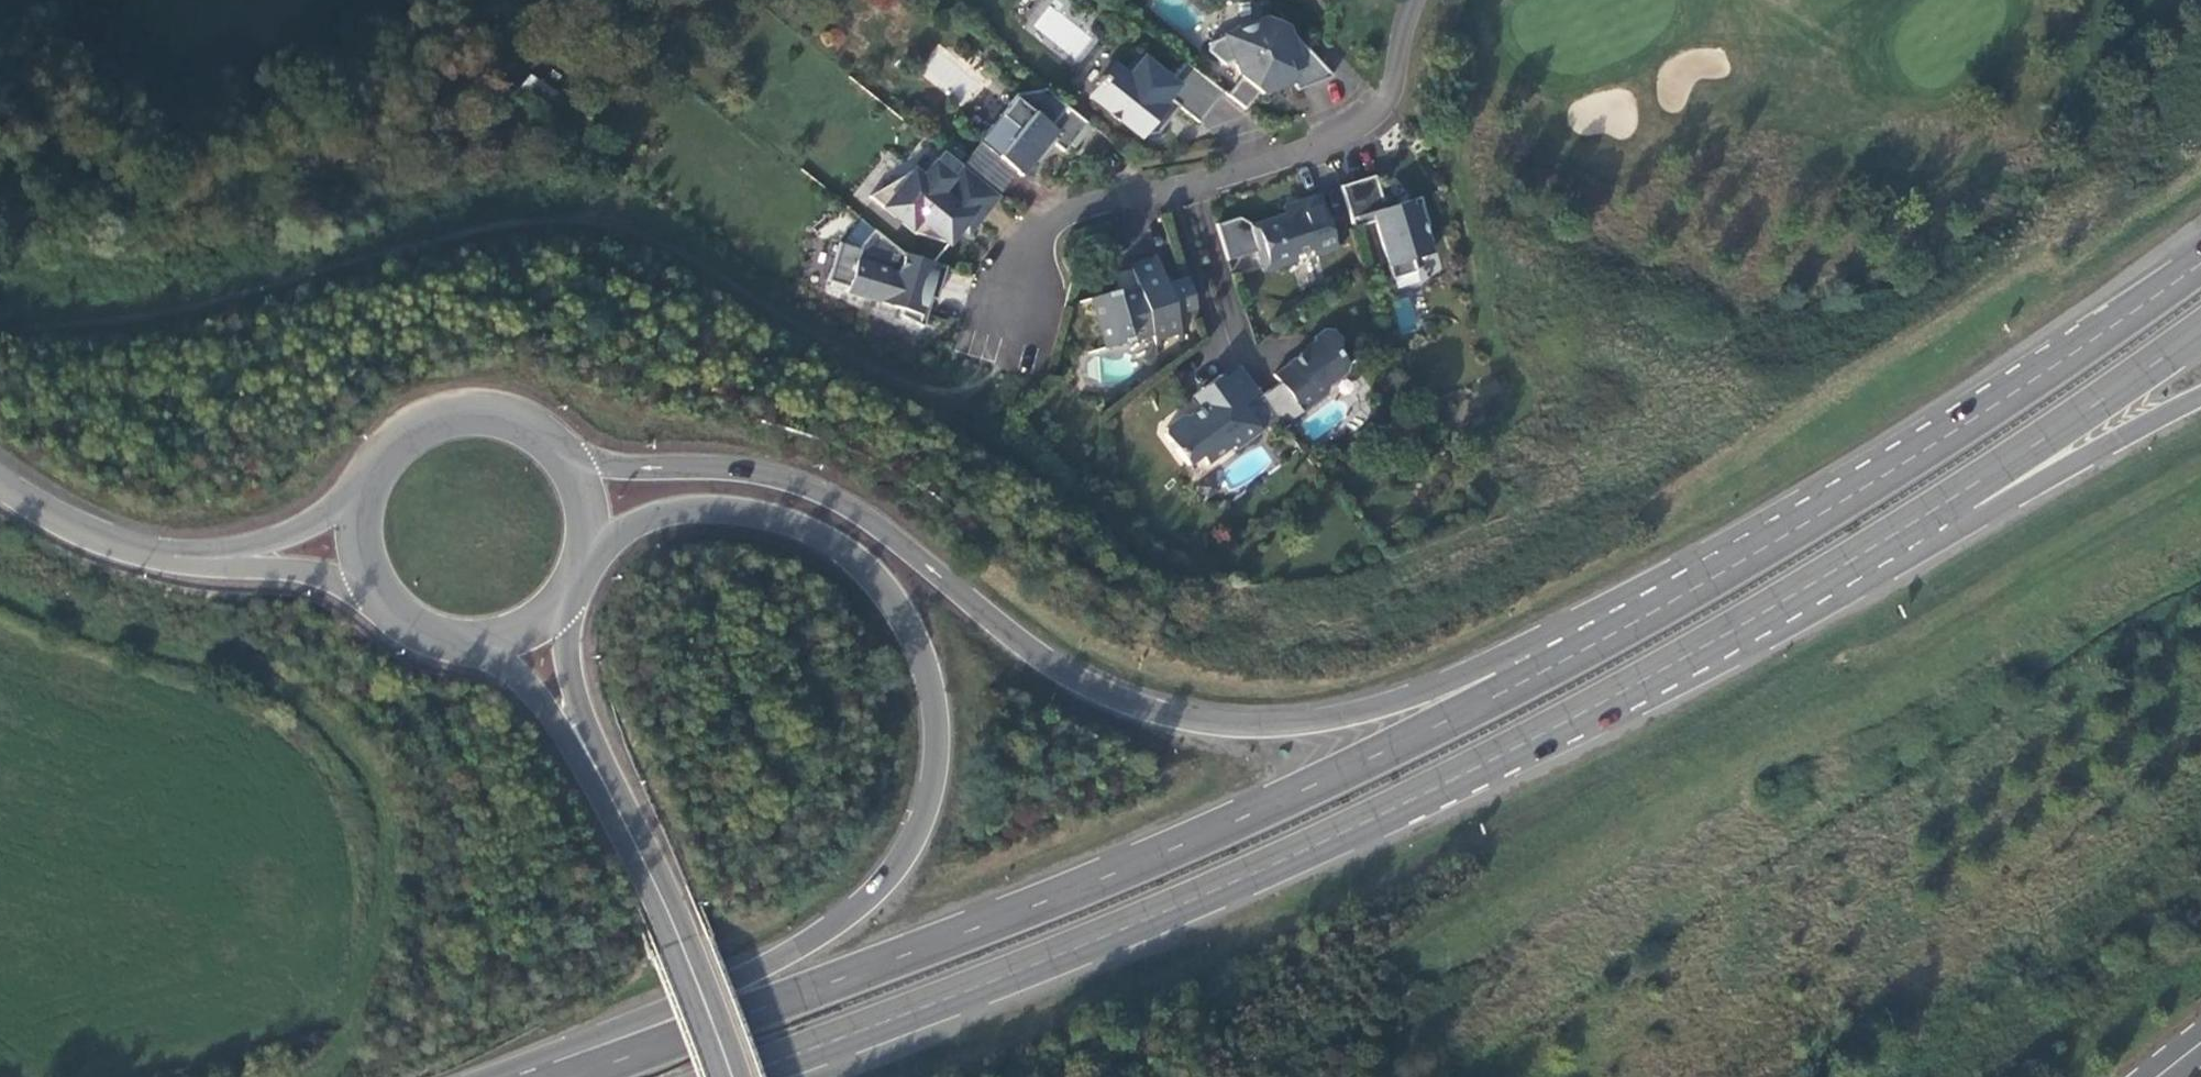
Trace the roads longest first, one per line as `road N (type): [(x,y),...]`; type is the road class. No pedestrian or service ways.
road 1 (trunk): [(2055,369),(1492,667),(1340,720),(1290,726),(1176,718),(1075,678),(1032,654),(866,521),(809,490),(712,471),(596,464),(532,432)]
road 2 (trunk): [(2055,369),(1737,570),(1371,762),(990,926),(583,1076)]
road 3 (trunk): [(580,540),(686,519),(757,516),(816,537),(892,594),(943,718),(937,782),(919,850),(859,910),(782,962),(496,1076)]
road 4 (track): [(0,332),(149,319),(527,226),(595,223),(664,246),(939,388),(967,388),(1001,364)]
road 5 (trunk): [(1399,809),(1700,654),(1967,494),(2200,335)]
road 6 (trunk): [(1399,809),(1710,672),(2200,401)]
road 7 (track): [(0,562),(80,606),(214,647),(293,684),(338,727),(378,797),(387,849),(377,934),(334,1047),(287,1076)]
road 8 (trunk): [(749,1076),(1013,978),(1399,809)]
road 9 (residential): [(1415,0),(1395,89),(1374,113),(1281,157),(1086,206),(1039,241)]
road 10 (secondary): [(722,1076),(667,917),(585,748)]
road 11 (tertiary): [(176,558),(382,584)]
road 12 (tertiary): [(368,489),(263,542),(176,558)]
road 13 (residential): [(1001,364),(1049,377),(1067,282),(1059,253),(1039,241)]
road 14 (secondary): [(532,432),(501,418),(436,420),(383,460),(368,489)]
road 15 (residential): [(1039,241),(1013,235),(985,269),(965,355),(1001,364)]
road 16 (tertiary): [(0,482),(72,525),(176,558)]
road 17 (trunk): [(2200,268),(2055,369)]
road 18 (secondary): [(585,748),(565,658),(562,582)]
road 19 (secondary): [(468,632),(518,672),(585,748)]
road 20 (residential): [(1039,241),(1001,364)]
road 21 (secondary): [(580,540),(572,479),(532,432)]

